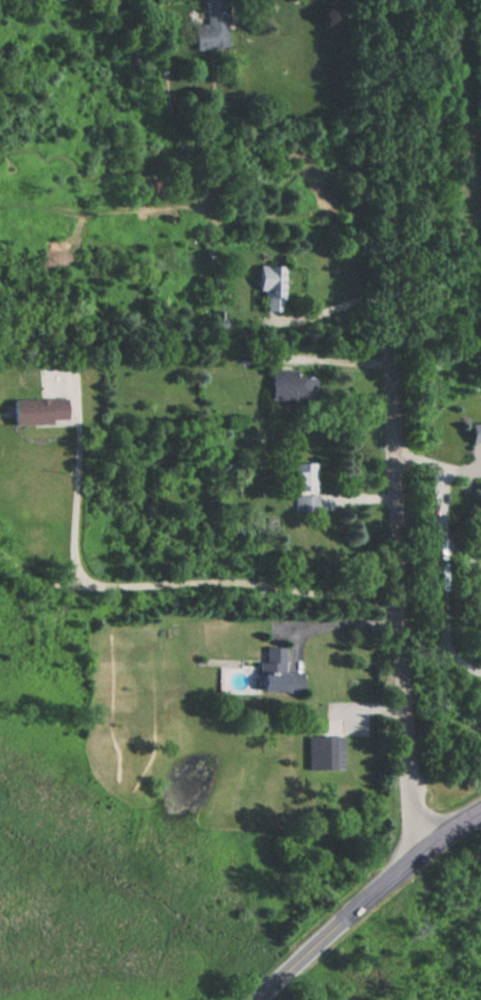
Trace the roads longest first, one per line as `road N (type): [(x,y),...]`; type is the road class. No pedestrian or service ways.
road 1 (residential): [(427,847),(403,748),(385,0)]
road 2 (secondary): [(427,847),(255,999)]

